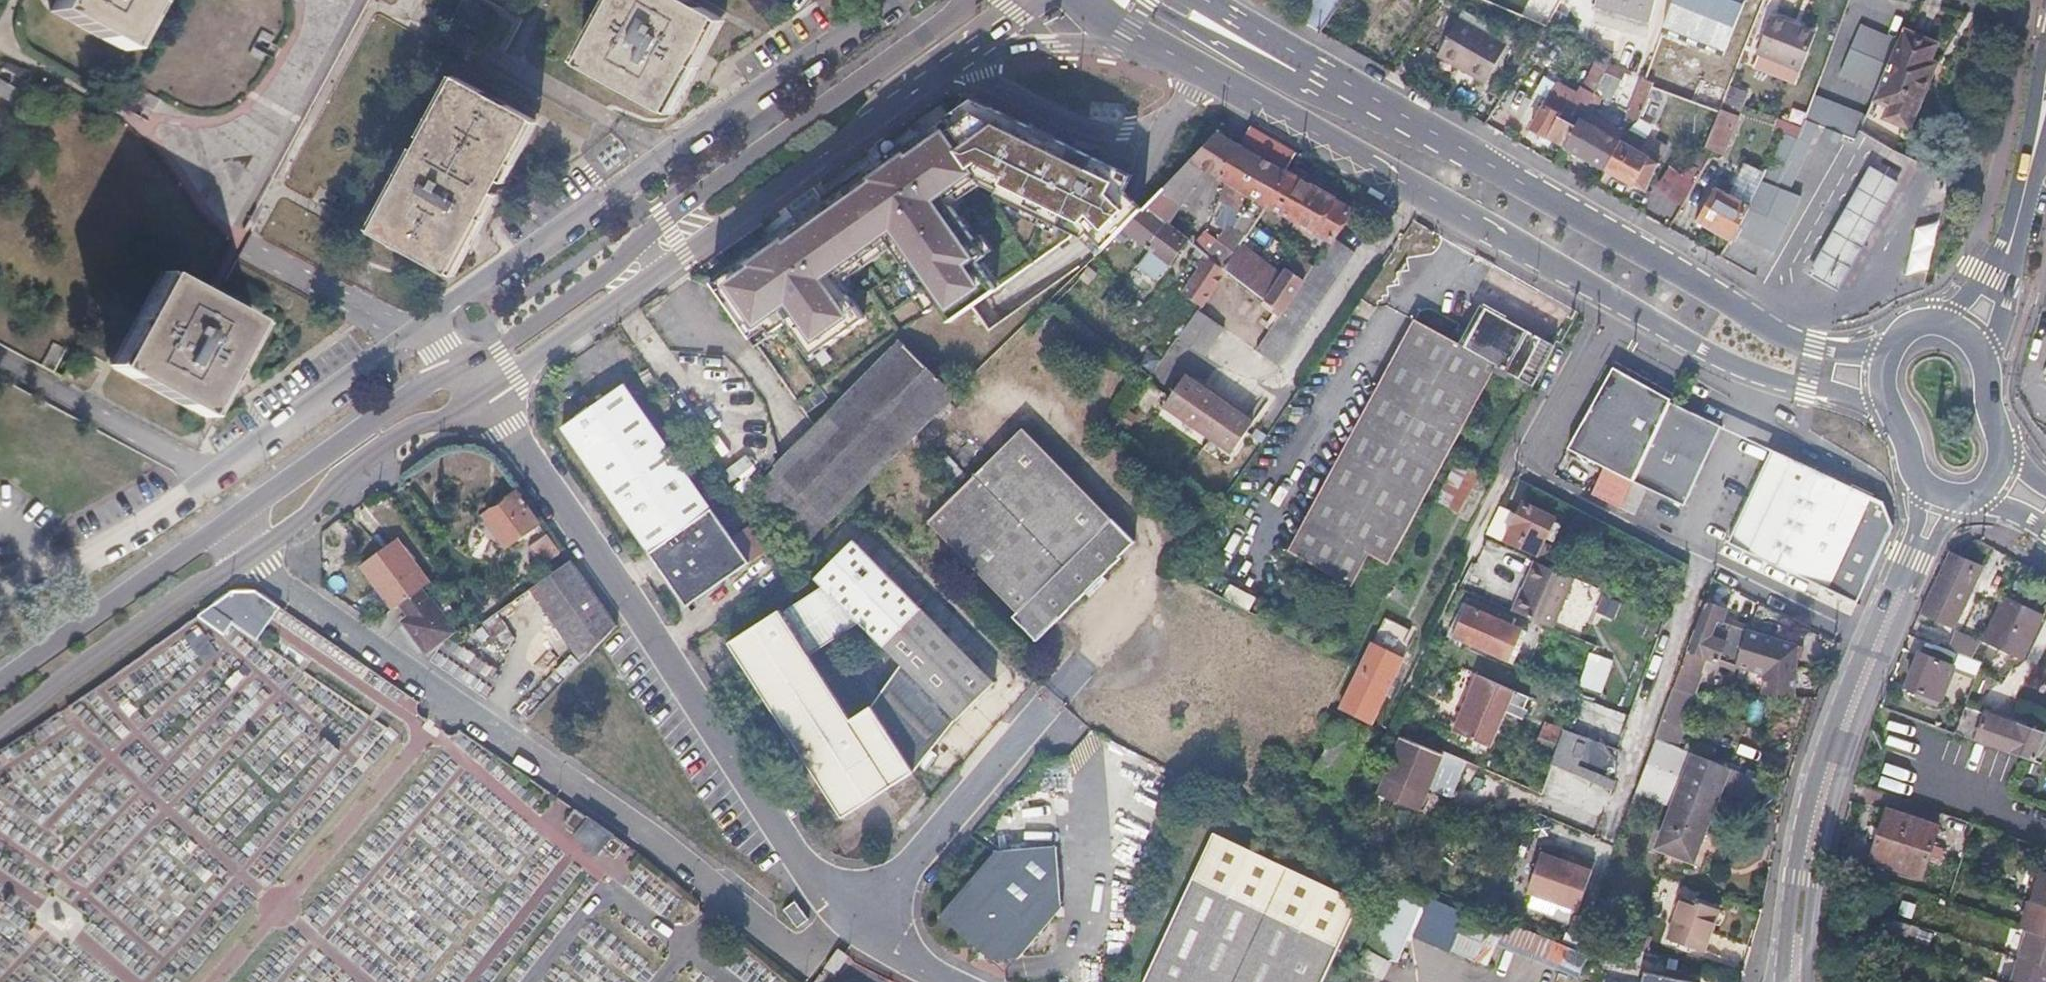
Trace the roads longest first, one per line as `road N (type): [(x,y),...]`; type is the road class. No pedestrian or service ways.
road 1 (unclassified): [(255,551),(277,578),(795,945),(853,928)]
road 2 (unclassified): [(482,392),(853,928)]
road 3 (tertiary): [(972,0),(467,369)]
road 4 (secondary): [(1890,352),(1814,350),(1775,332),(1350,85)]
road 5 (residential): [(1605,295),(1519,457),(1869,638)]
road 6 (tertiary): [(482,392),(896,105),(948,60)]
road 7 (residential): [(423,322),(885,0)]
road 8 (tertiary): [(1809,981),(1815,879),(1838,780),(1926,562),(1969,497)]
road 9 (residential): [(0,588),(48,571),(186,492),(423,322)]
road 10 (secondary): [(1168,52),(1605,295)]
road 11 (tertiary): [(1869,638),(1808,802),(1783,981)]
road 12 (secondary): [(1605,295),(1744,371),(1845,394),(1893,417)]
road 13 (tertiary): [(0,726),(255,551)]
road 14 (residential): [(1047,699),(853,928)]
road 15 (tertiary): [(233,518),(0,682)]
road 16 (tertiary): [(255,551),(308,516),(339,476),(398,433),(444,418),(482,392)]
road 17 (tertiary): [(467,369),(433,380),(233,518)]
road 18 (tertiary): [(1350,85),(1269,64),(1146,0)]
road 19 (secondary): [(948,60),(1034,45),(1168,52)]
road 20 (tertiary): [(1919,480),(1913,534),(1869,638)]
road 21 (secondary): [(1350,85),(1207,0)]
road 22 (tertiary): [(1986,363),(2020,214)]
road 23 (tertiary): [(2020,214),(1984,276),(1942,325)]
road 24 (unclassified): [(853,928),(962,981)]

